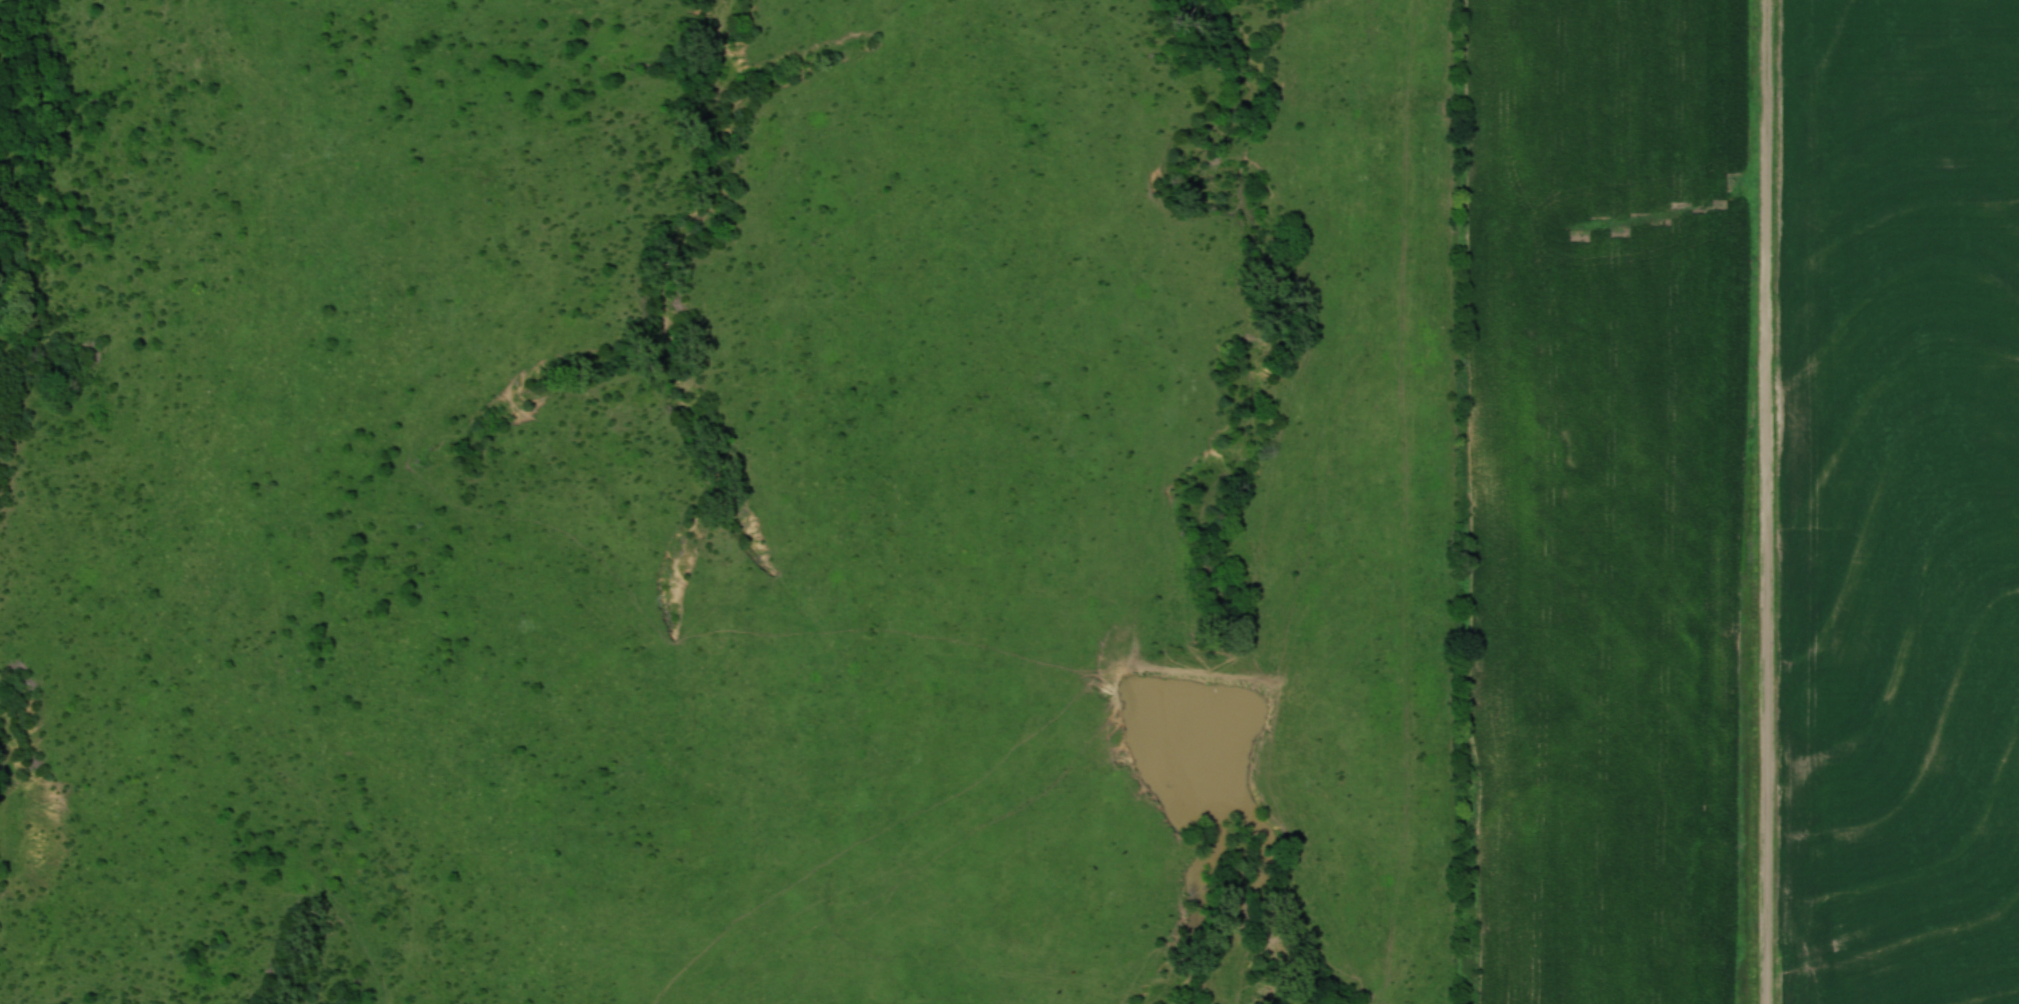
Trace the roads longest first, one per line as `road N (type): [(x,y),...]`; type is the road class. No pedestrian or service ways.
road 1 (residential): [(1767,0),(1766,1003)]

